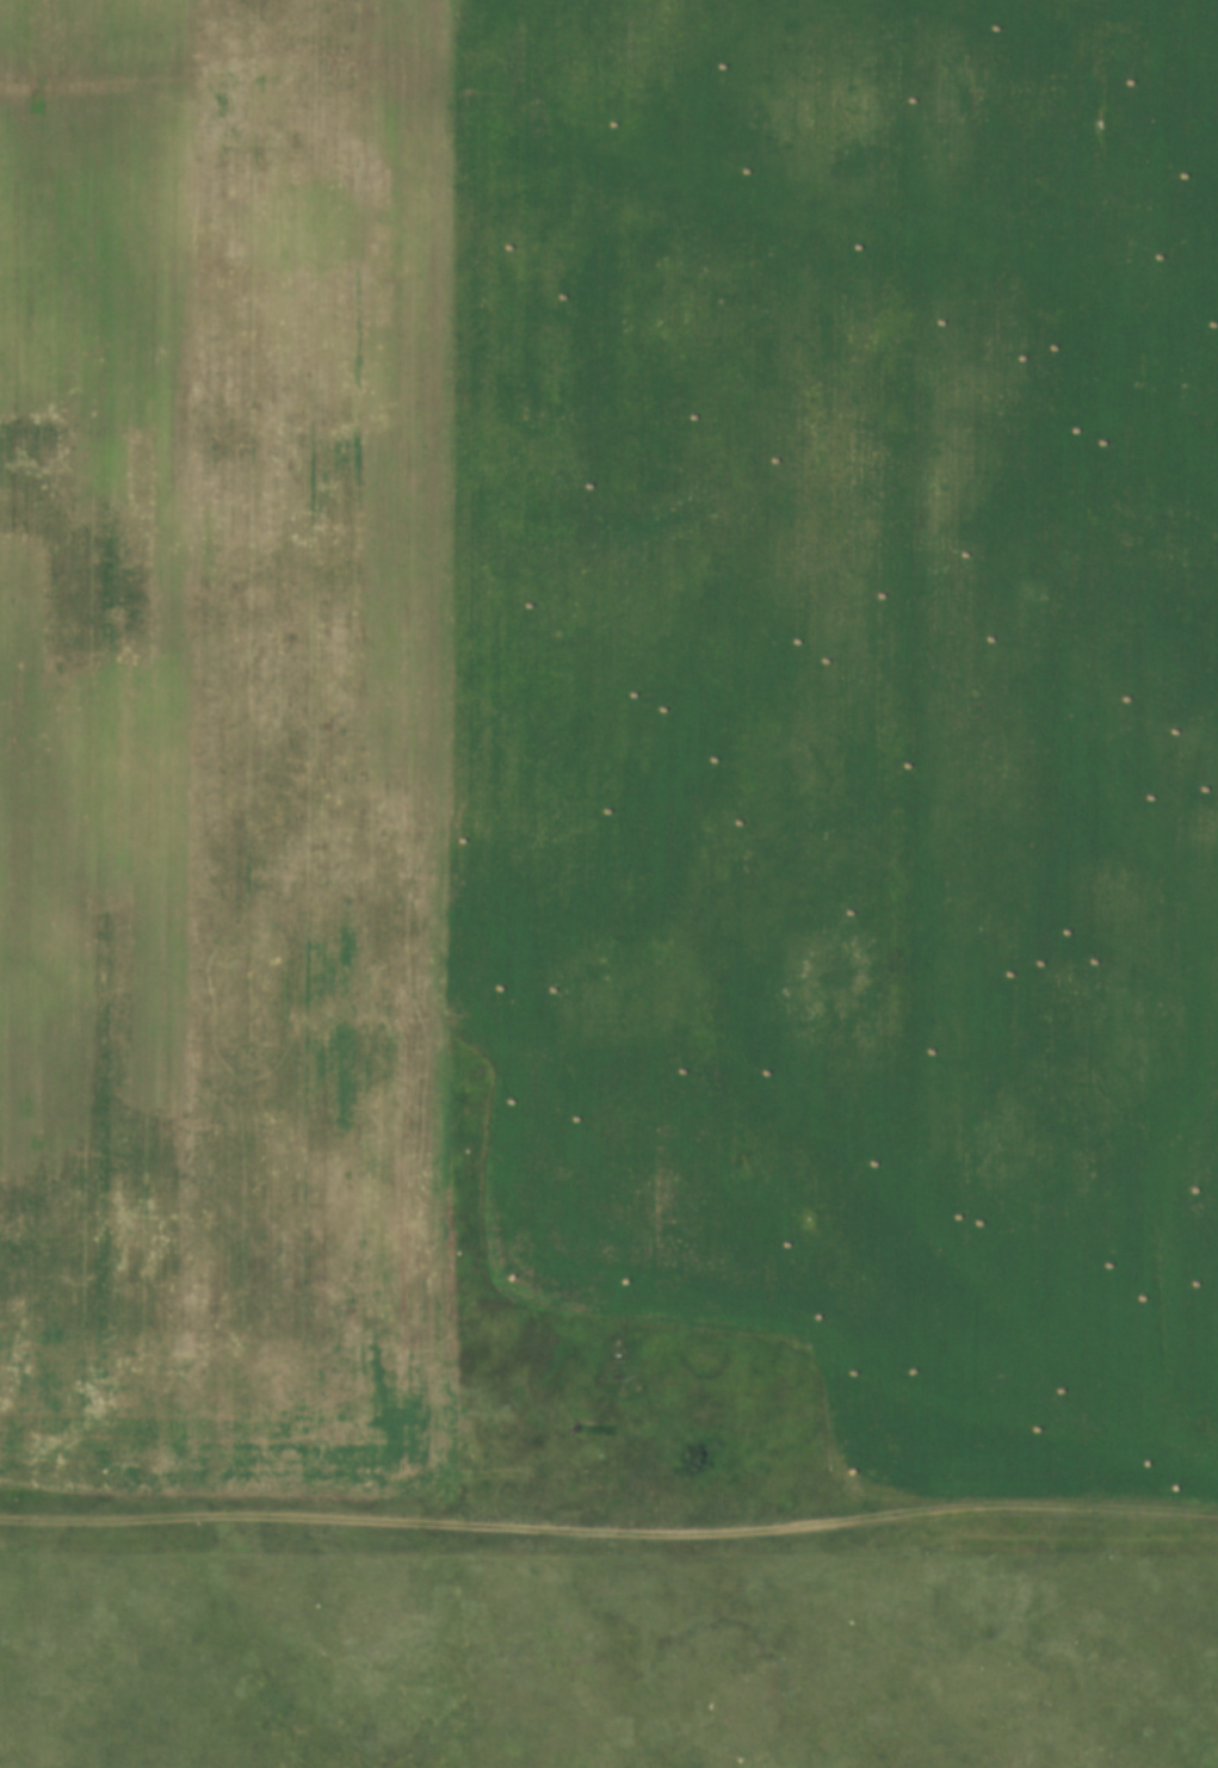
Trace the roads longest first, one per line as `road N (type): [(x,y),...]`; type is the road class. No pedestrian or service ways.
road 1 (track): [(0,1521),(171,1515),(738,1535),(954,1521),(1217,1527)]

